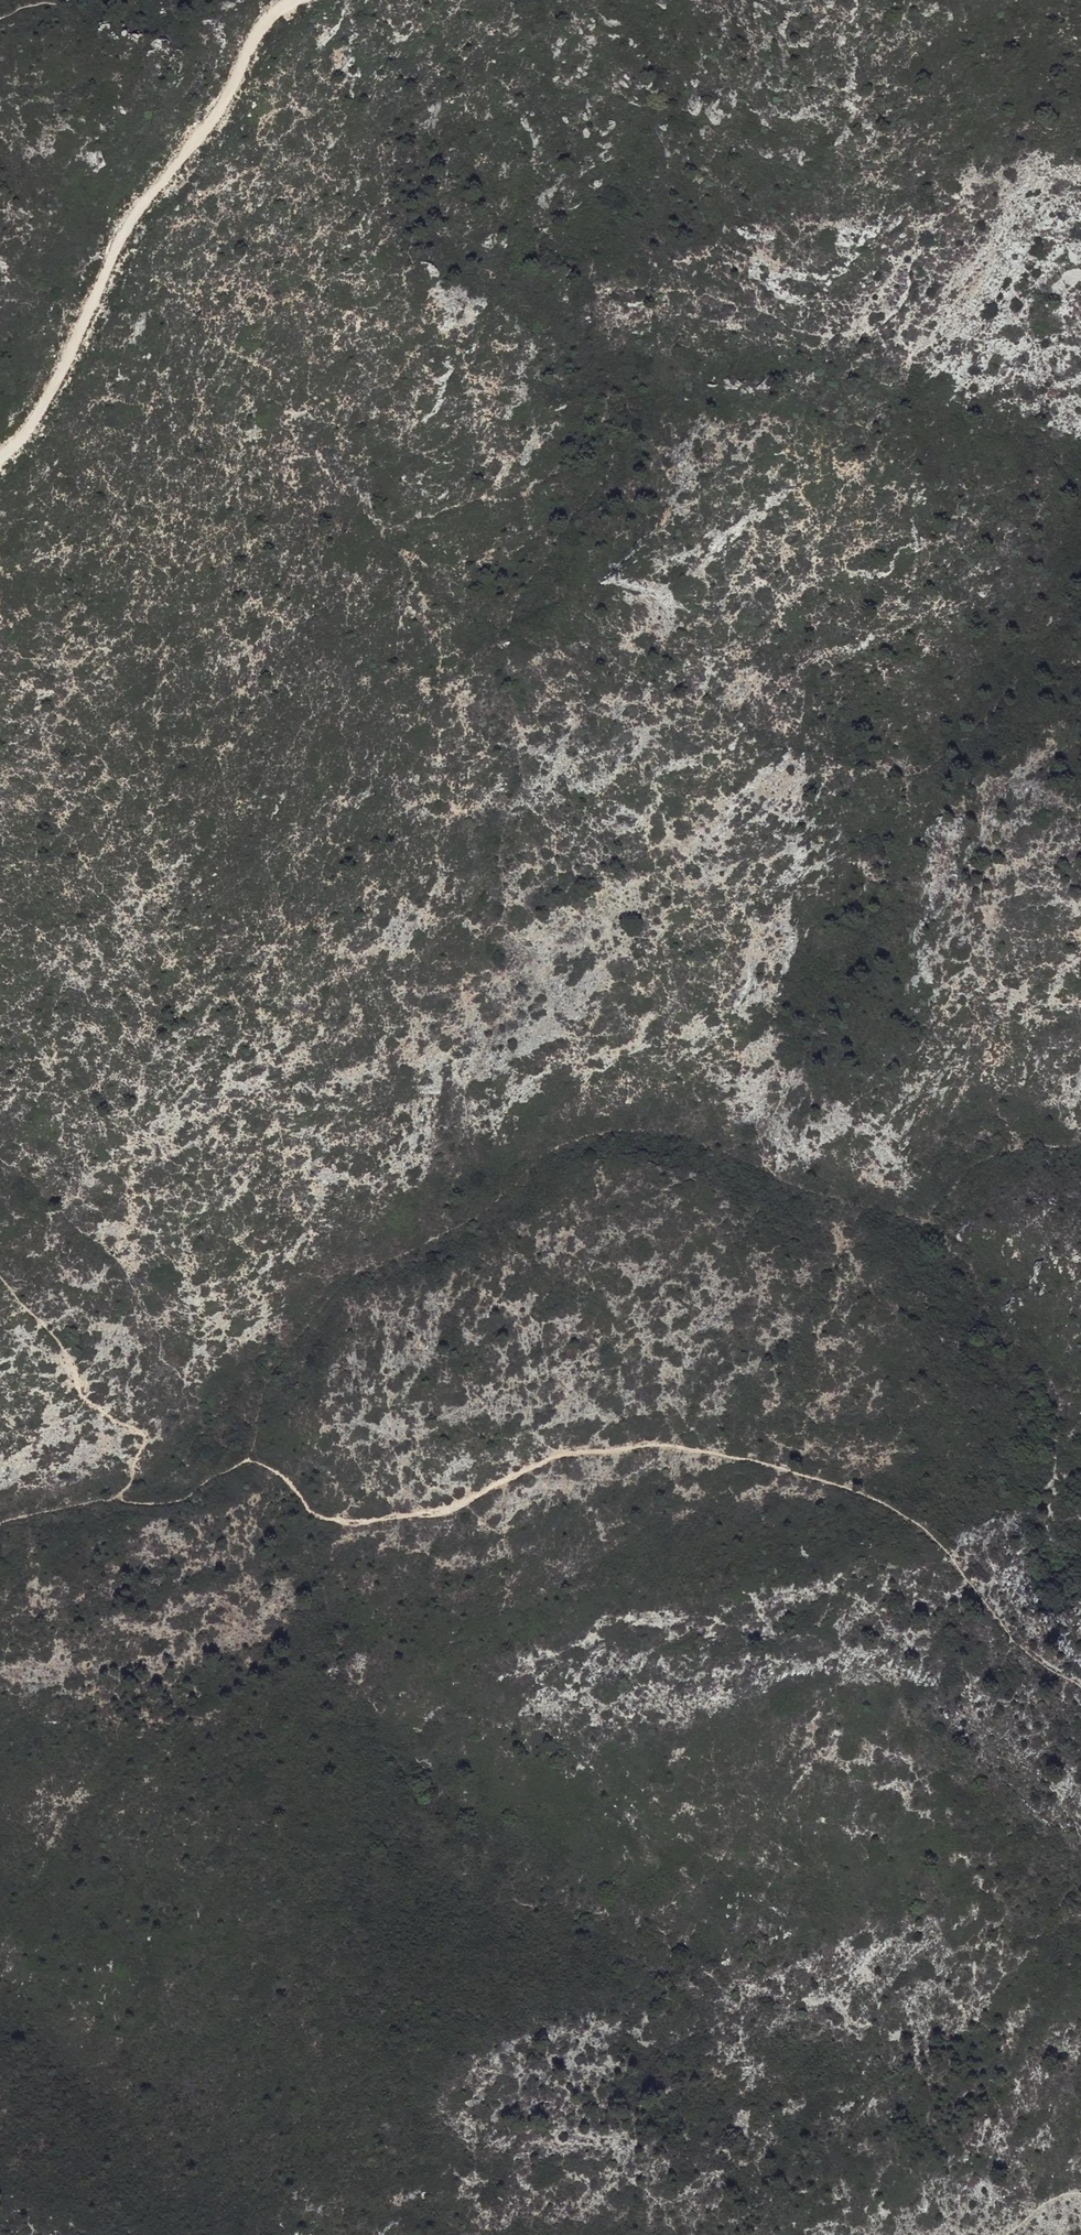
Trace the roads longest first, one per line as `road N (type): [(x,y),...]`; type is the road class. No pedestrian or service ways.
road 1 (track): [(0,455),(30,423),(128,222),(223,102),(251,43),(275,13),(298,0)]

